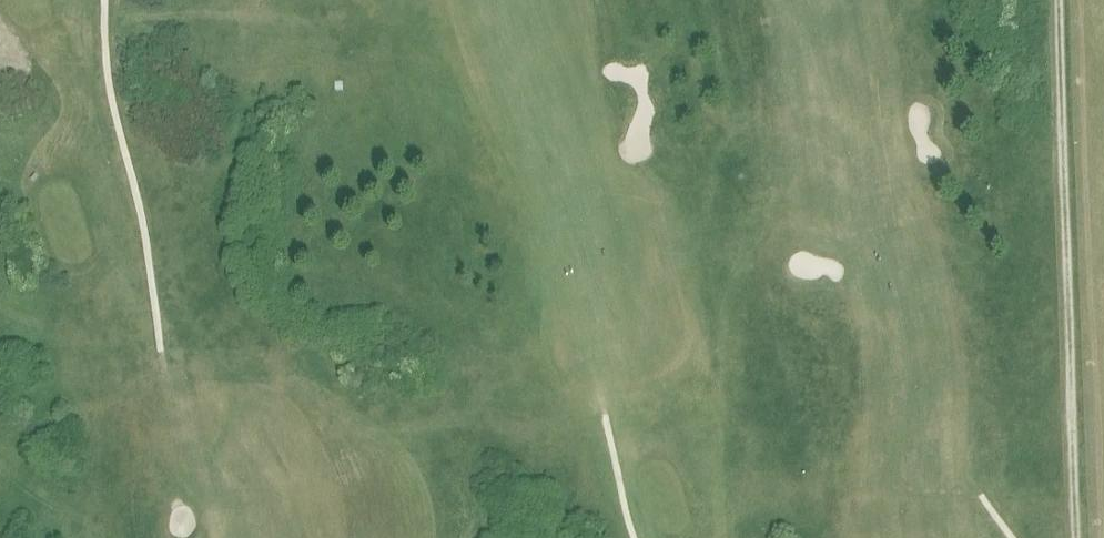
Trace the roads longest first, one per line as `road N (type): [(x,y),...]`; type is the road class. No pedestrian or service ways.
road 1 (track): [(0,326),(116,350),(191,354),(396,428),(493,431),(603,415),(689,360),(724,304),(763,211),(742,140)]
road 2 (track): [(1011,537),(977,488),(974,465),(991,355),(978,123),(962,87),(897,5),(904,0)]
road 3 (track): [(1057,0),(1076,537)]
road 4 (track): [(103,0),(110,103),(143,228),(161,351)]
road 5 (track): [(633,537),(603,415)]

